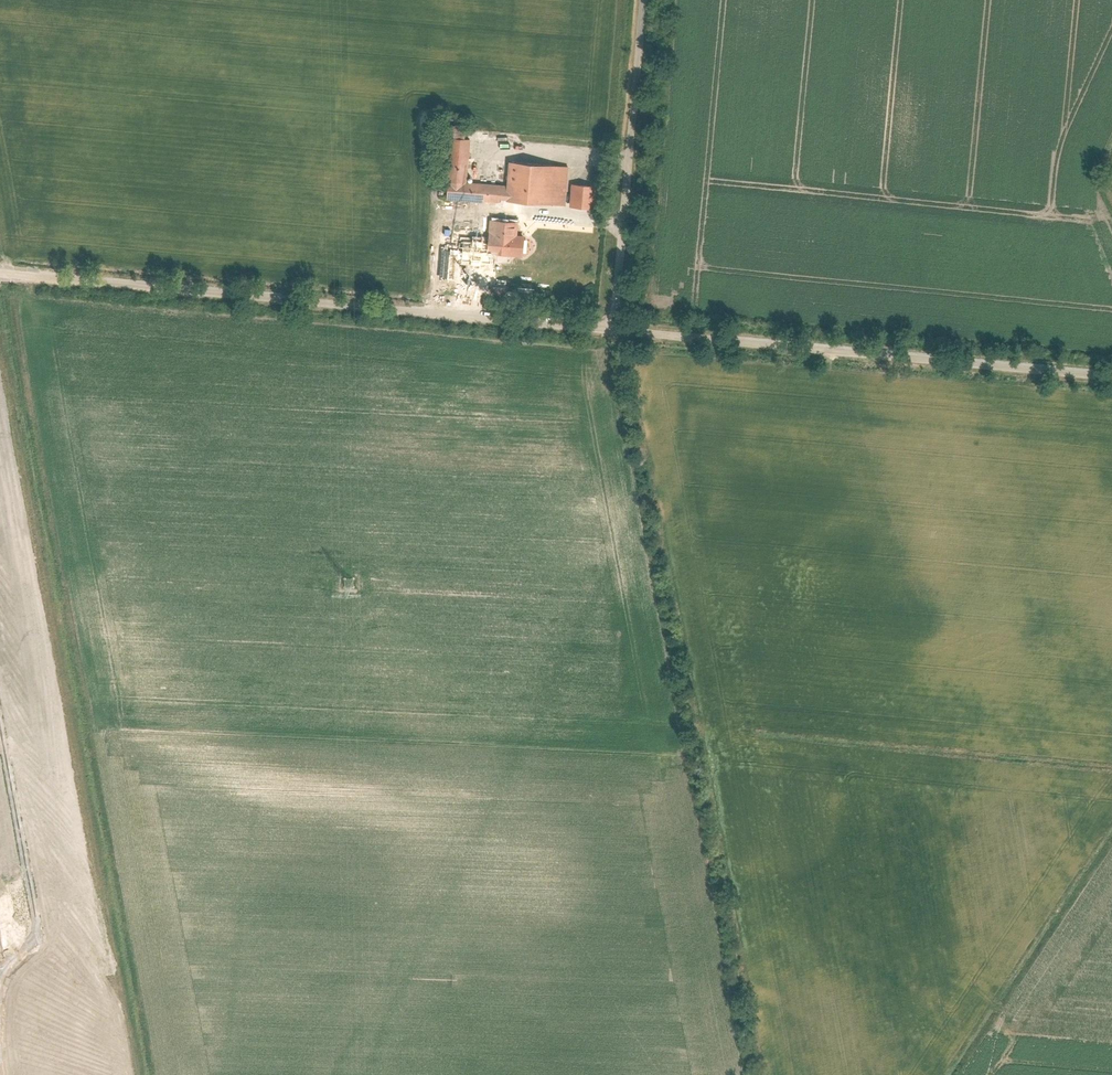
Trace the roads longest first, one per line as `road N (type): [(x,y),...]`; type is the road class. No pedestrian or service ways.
road 1 (unclassified): [(0,273),(604,329)]
road 2 (unclassified): [(1111,370),(604,329)]
road 3 (unclassified): [(604,329),(635,0)]

